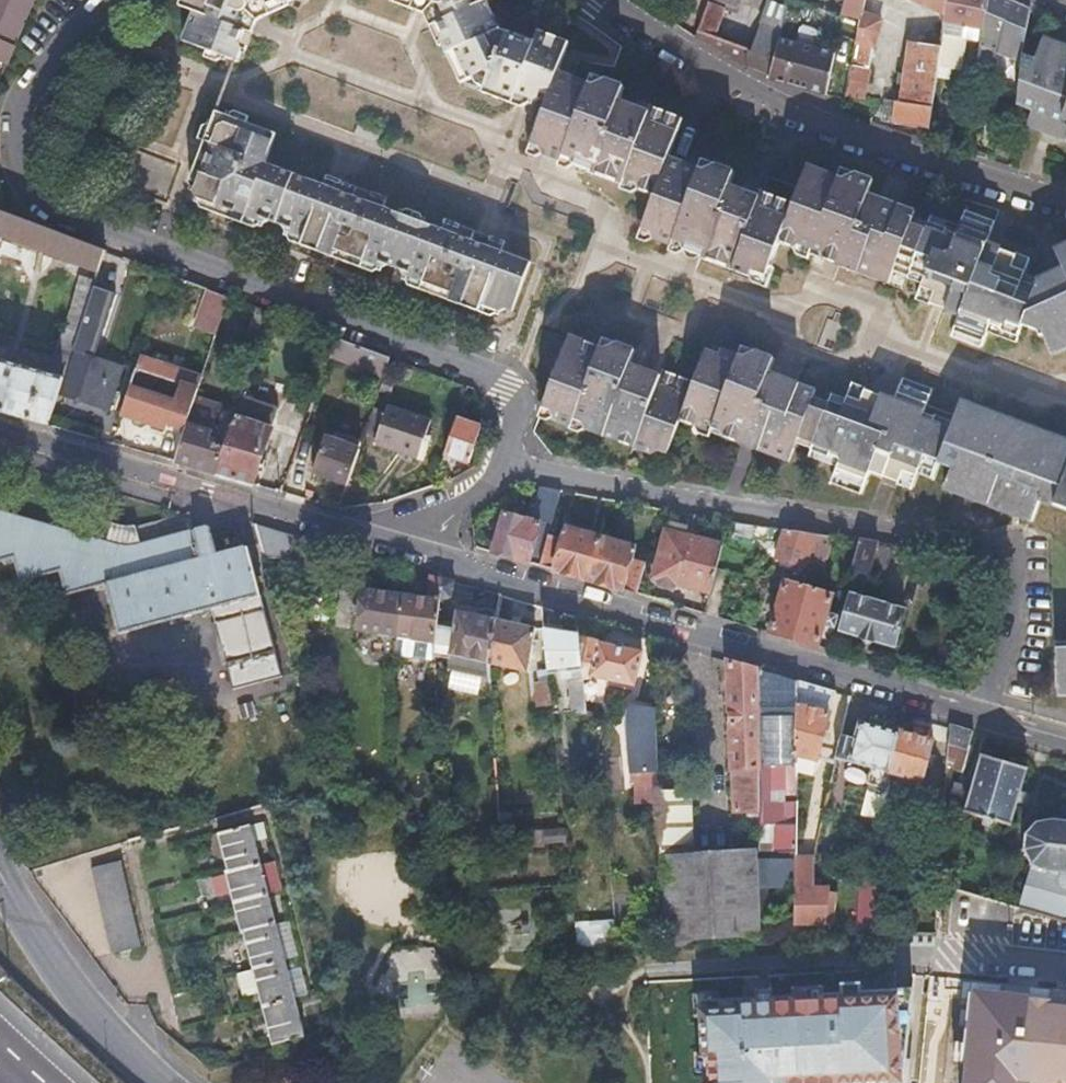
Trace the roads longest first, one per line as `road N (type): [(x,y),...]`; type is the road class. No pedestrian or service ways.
road 1 (residential): [(499,466),(516,411),(504,388),(28,204),(14,161),(17,117),(113,0)]
road 2 (residential): [(978,715),(1006,619),(1000,553),(499,466)]
road 3 (residential): [(387,542),(978,715)]
road 4 (residential): [(599,0),(746,94),(879,152),(1065,206)]
road 5 (residential): [(0,433),(387,542)]
road 6 (residential): [(161,1082),(94,1020),(43,950),(0,870)]
road 7 (residential): [(387,542),(438,524),(499,466)]

